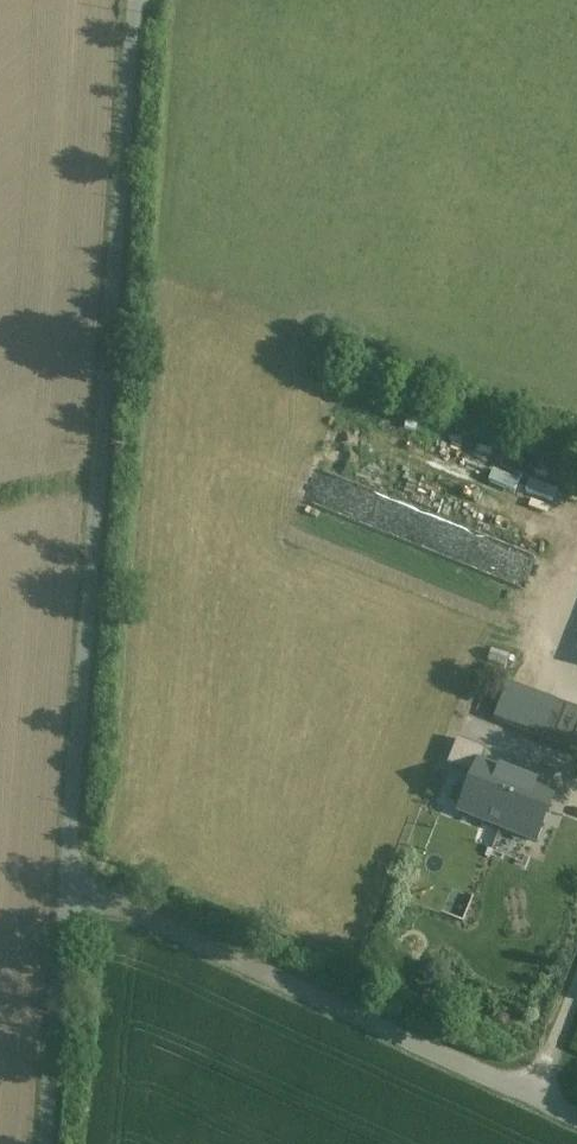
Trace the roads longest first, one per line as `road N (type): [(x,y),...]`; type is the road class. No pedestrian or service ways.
road 1 (unclassified): [(142,0),(131,27),(69,883)]
road 2 (unclassified): [(69,883),(576,1115)]
road 3 (track): [(576,584),(545,670),(526,615),(364,550)]
road 4 (unclassified): [(69,883),(50,1143)]
road 5 (track): [(415,456),(576,514)]

